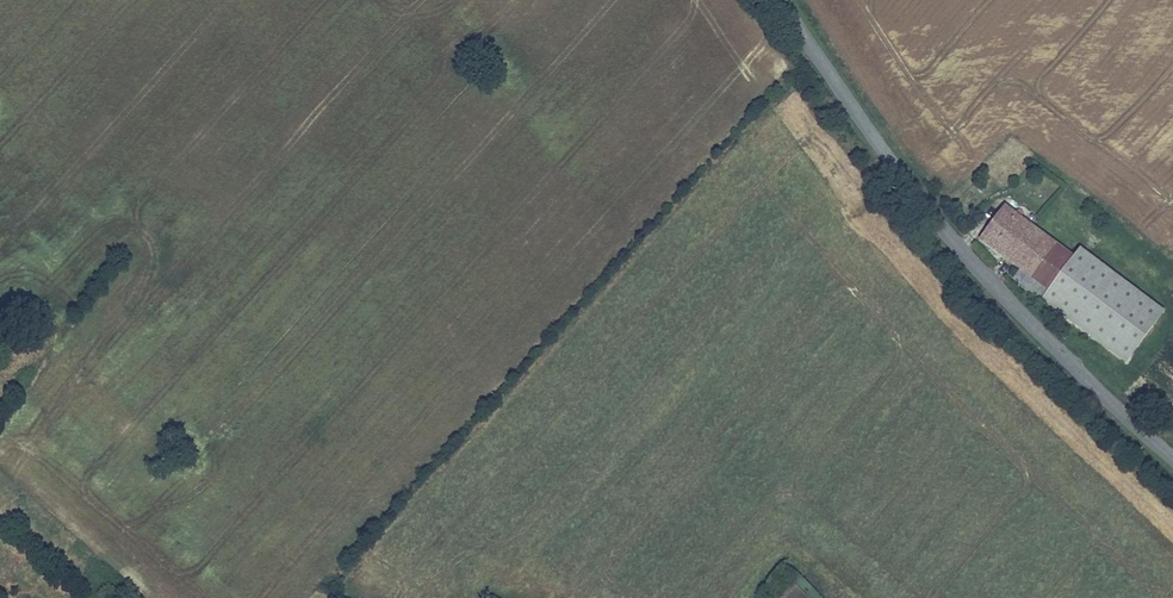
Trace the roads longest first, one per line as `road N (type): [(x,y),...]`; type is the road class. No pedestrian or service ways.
road 1 (tertiary): [(1172,455),(959,249),(780,0)]

